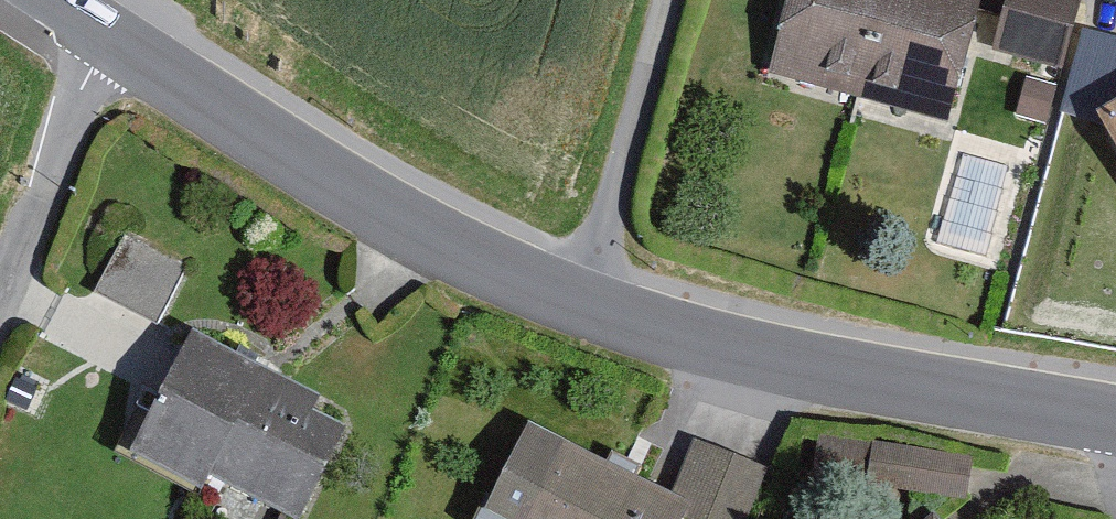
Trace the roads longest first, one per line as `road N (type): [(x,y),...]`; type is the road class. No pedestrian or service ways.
road 1 (tertiary): [(1115,417),(797,367),(579,299),(385,198),(112,23)]
road 2 (residential): [(0,306),(112,23)]

